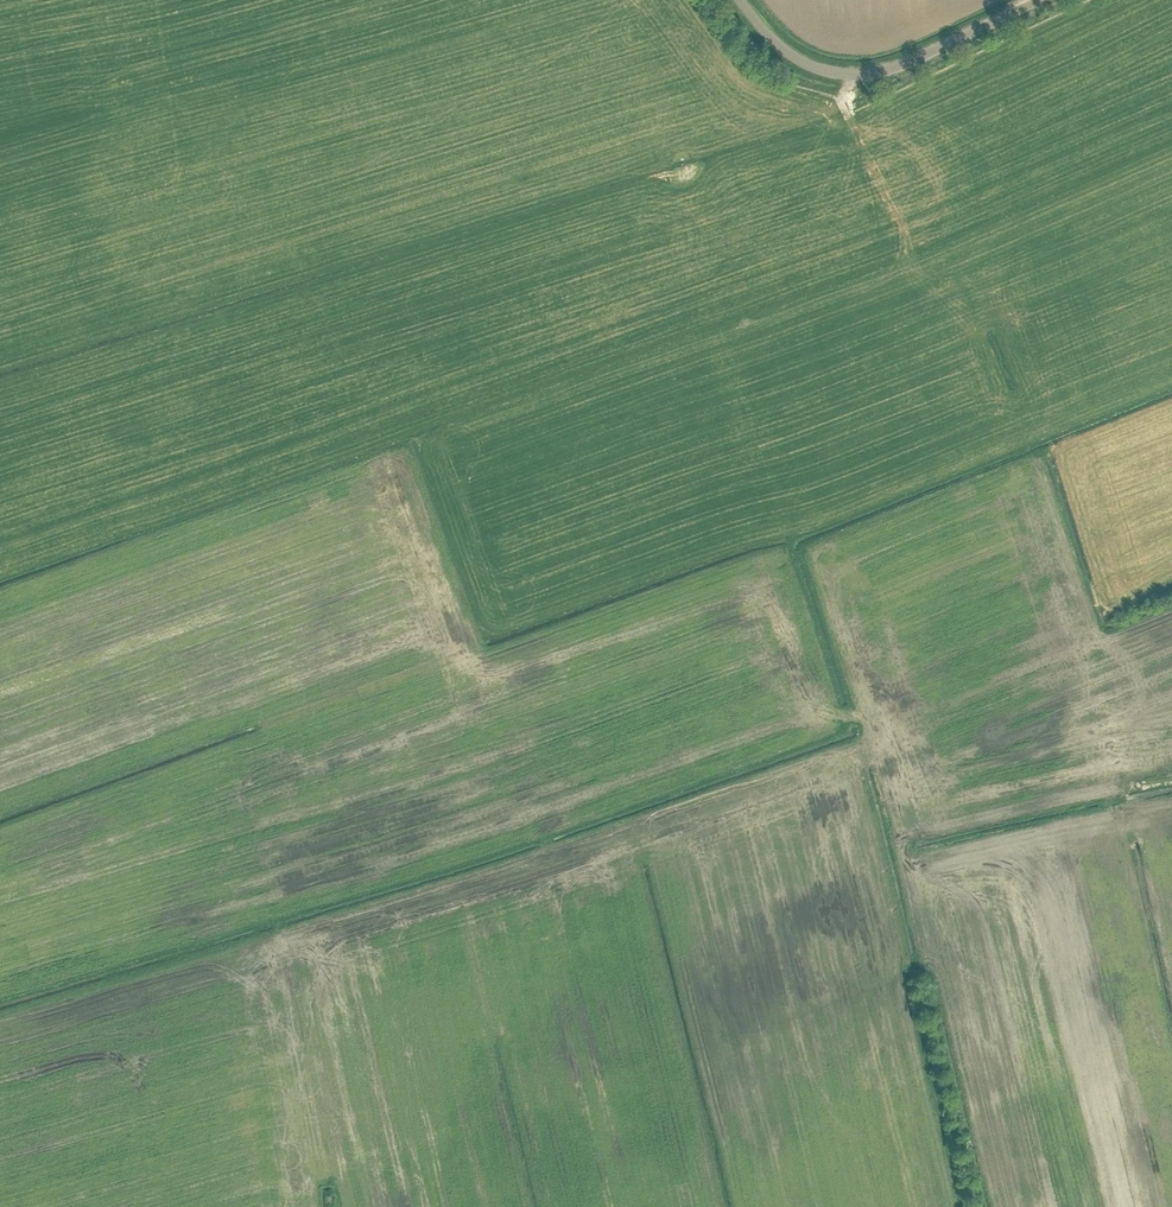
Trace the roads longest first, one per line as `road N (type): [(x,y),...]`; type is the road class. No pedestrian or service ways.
road 1 (unclassified): [(1038,0),(866,73),(797,57),(743,0)]

